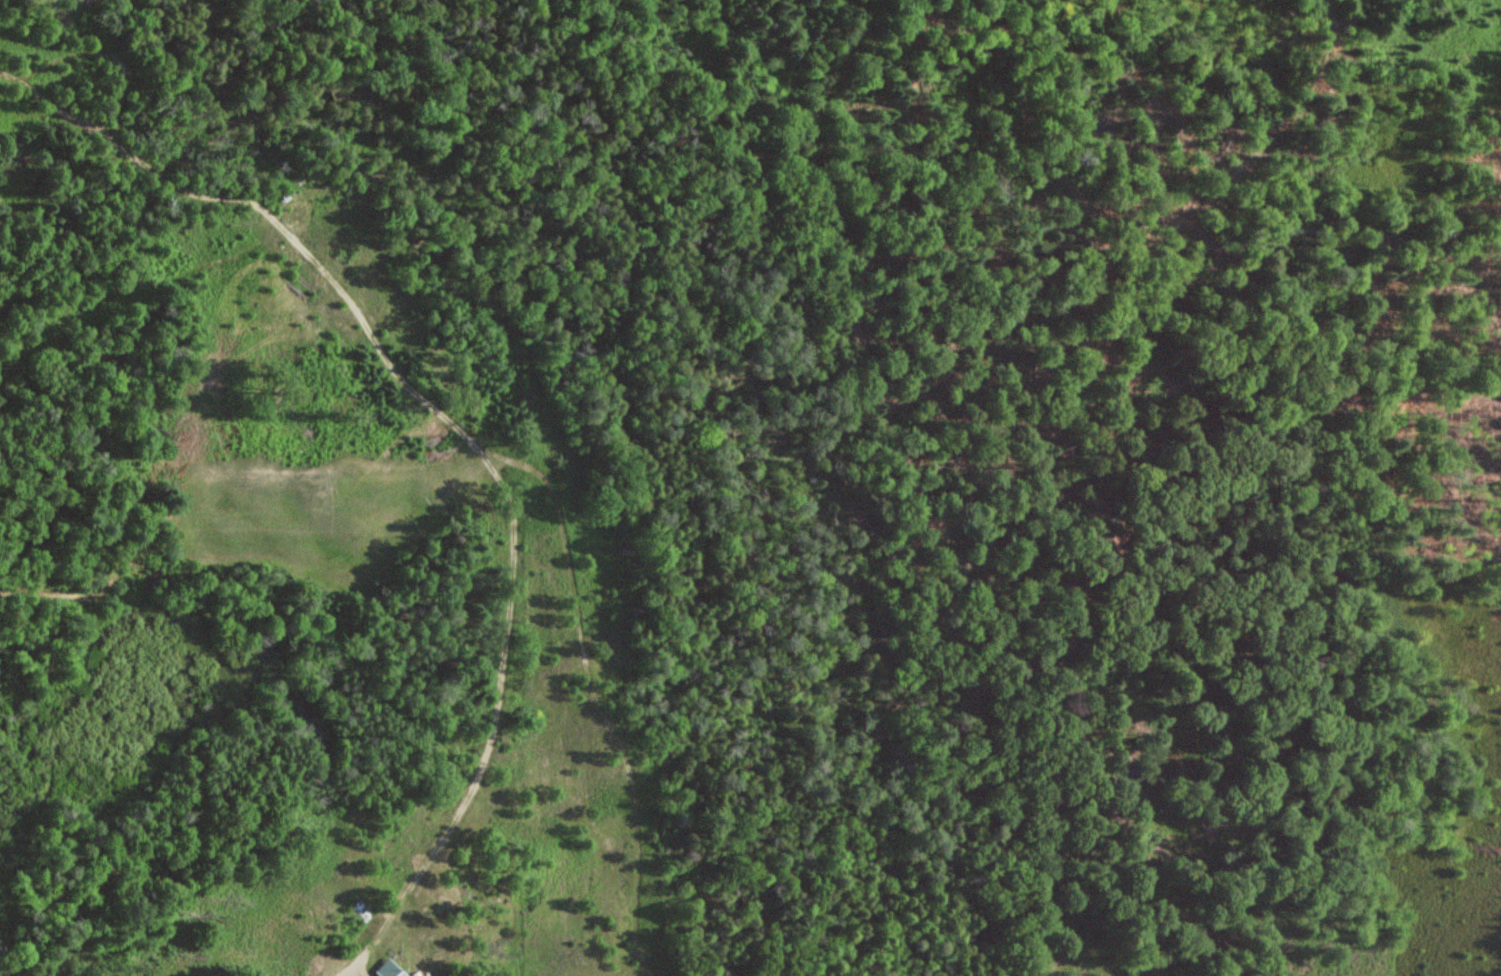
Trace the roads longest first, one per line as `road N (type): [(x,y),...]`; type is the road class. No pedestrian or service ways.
road 1 (track): [(0,70),(22,76),(90,52),(120,56),(129,71),(115,145),(179,188),(256,207),(309,255),(407,389),(486,457),(513,498),(503,674),(478,779),(357,960)]

